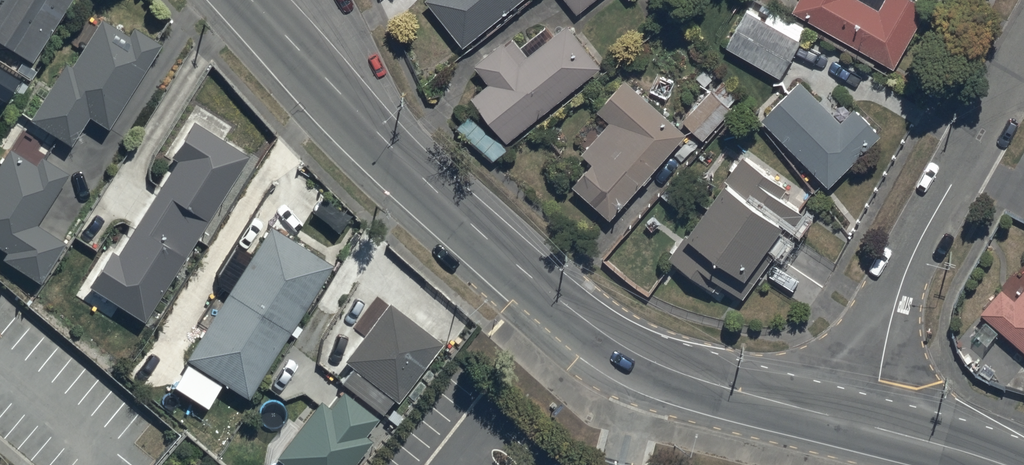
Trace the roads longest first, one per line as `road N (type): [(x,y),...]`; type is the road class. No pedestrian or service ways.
road 1 (tertiary): [(252,0),(514,264),(600,330),(689,376),(869,425)]
road 2 (residential): [(869,425),(914,253),(1023,56)]
road 3 (tertiary): [(869,425),(1006,464)]

